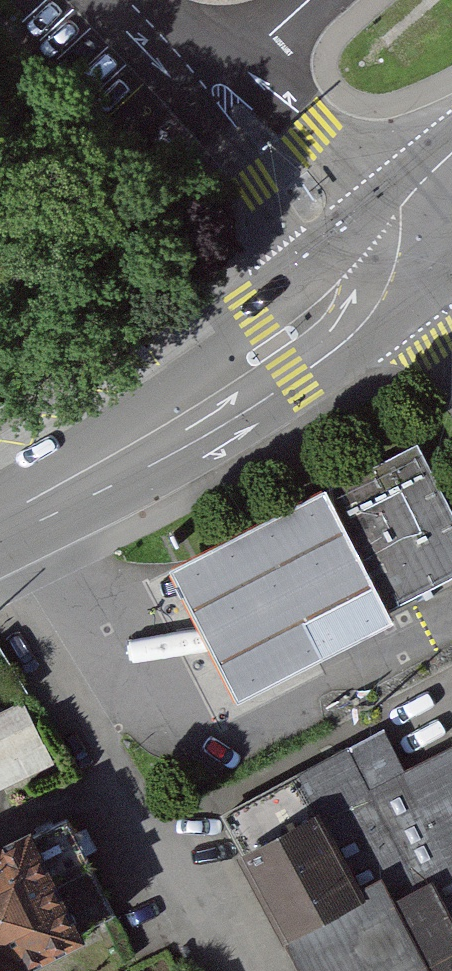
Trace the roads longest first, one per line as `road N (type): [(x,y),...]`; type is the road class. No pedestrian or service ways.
road 1 (residential): [(0,586),(133,830),(226,908),(256,970)]
road 2 (primary): [(392,263),(143,439),(0,517)]

